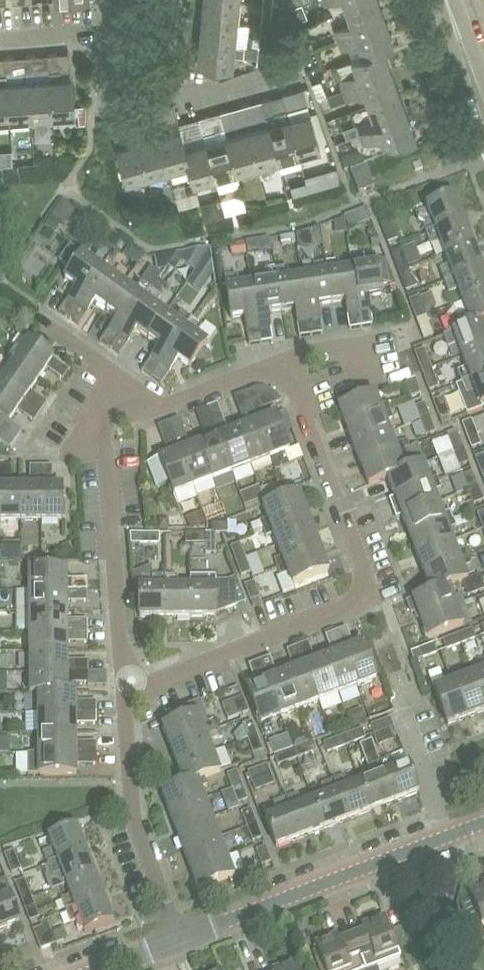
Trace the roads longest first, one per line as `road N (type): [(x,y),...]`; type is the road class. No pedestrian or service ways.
road 1 (residential): [(124,381),(157,406),(285,362),(373,593),(130,686)]
road 2 (residential): [(130,686),(101,427),(124,381)]
road 3 (tertiary): [(178,937),(448,835)]
road 4 (residential): [(303,65),(203,96),(178,93),(118,108),(103,104),(115,35)]
road 5 (unclassified): [(178,937),(128,782),(130,686)]
road 6 (unclassified): [(448,835),(402,707)]

